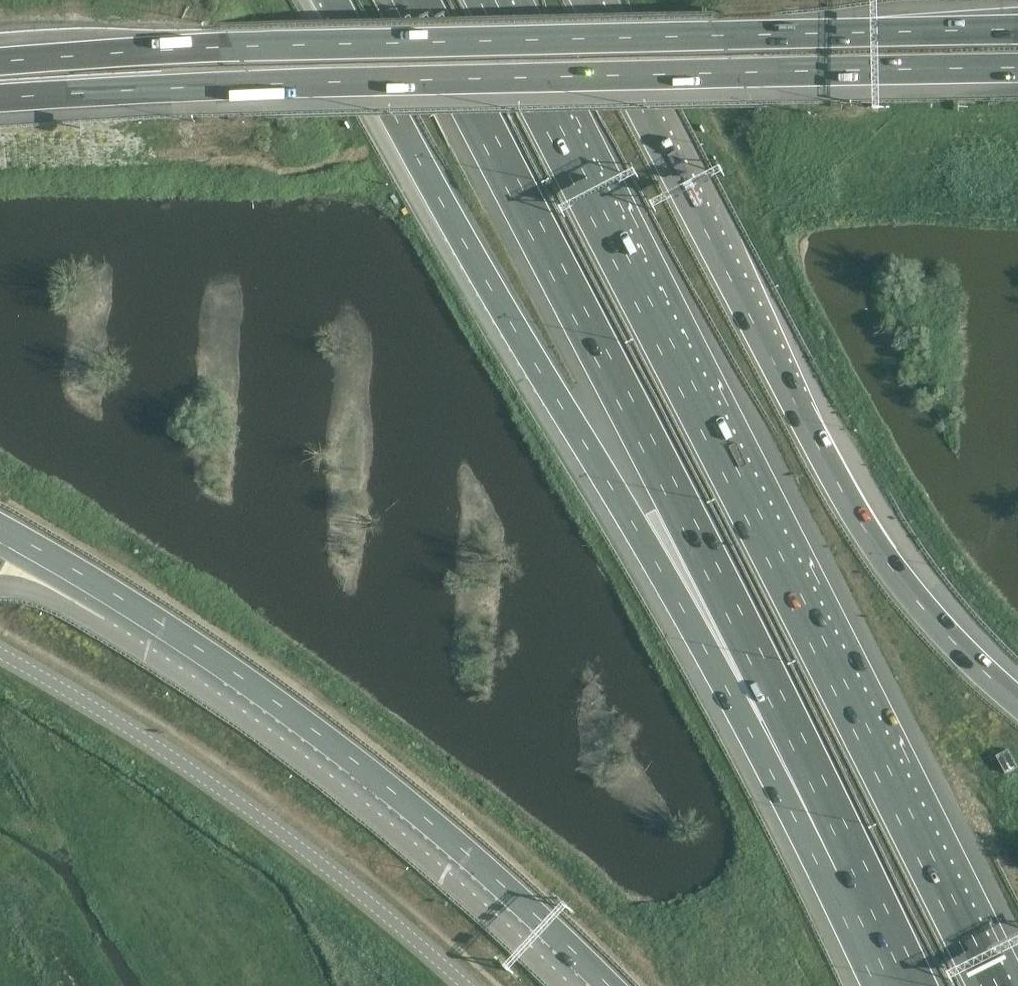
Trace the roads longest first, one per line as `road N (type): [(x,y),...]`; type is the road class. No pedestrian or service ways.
road 1 (motorway): [(354,0),(451,189),(909,984)]
road 2 (motorway): [(989,985),(488,0)]
road 3 (motorway): [(426,0),(722,568),(909,984)]
road 4 (motorway): [(1017,29),(0,54)]
road 5 (motorway): [(0,540),(276,711),(458,858),(597,985)]
road 6 (motorway): [(1017,695),(943,620),(867,517),(634,75)]
road 7 (motorway): [(0,92),(634,75)]
road 8 (unclassified): [(467,985),(238,798),(0,650)]
road 9 (motorway): [(634,75),(1017,68)]

